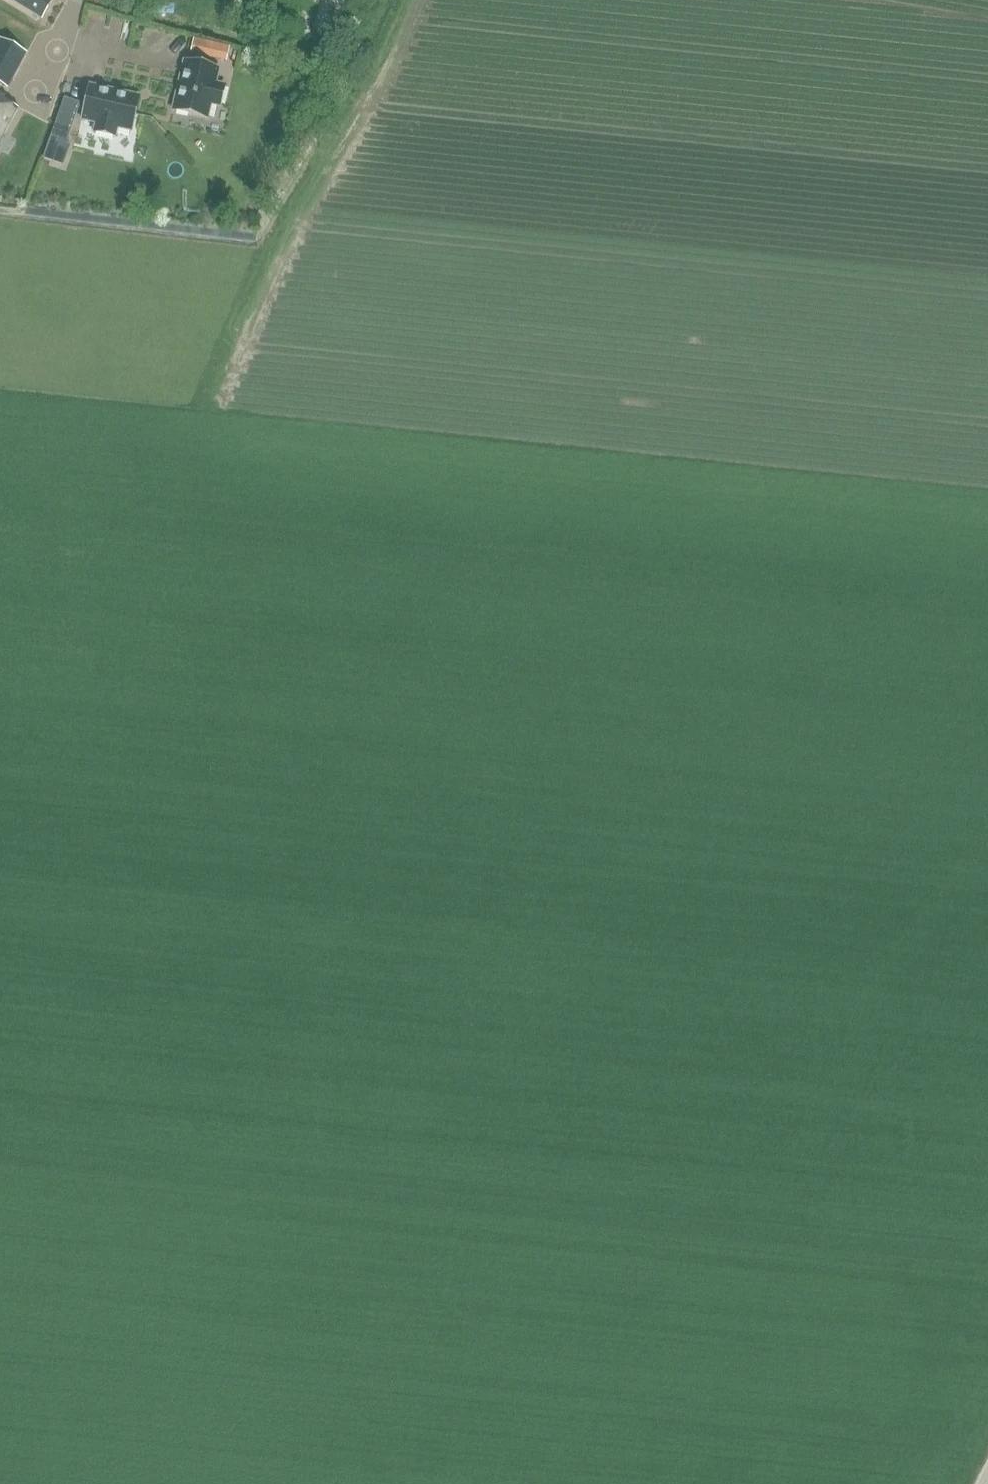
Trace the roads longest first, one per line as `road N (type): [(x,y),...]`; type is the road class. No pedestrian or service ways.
road 1 (residential): [(169,63),(104,51),(68,31),(84,0)]

